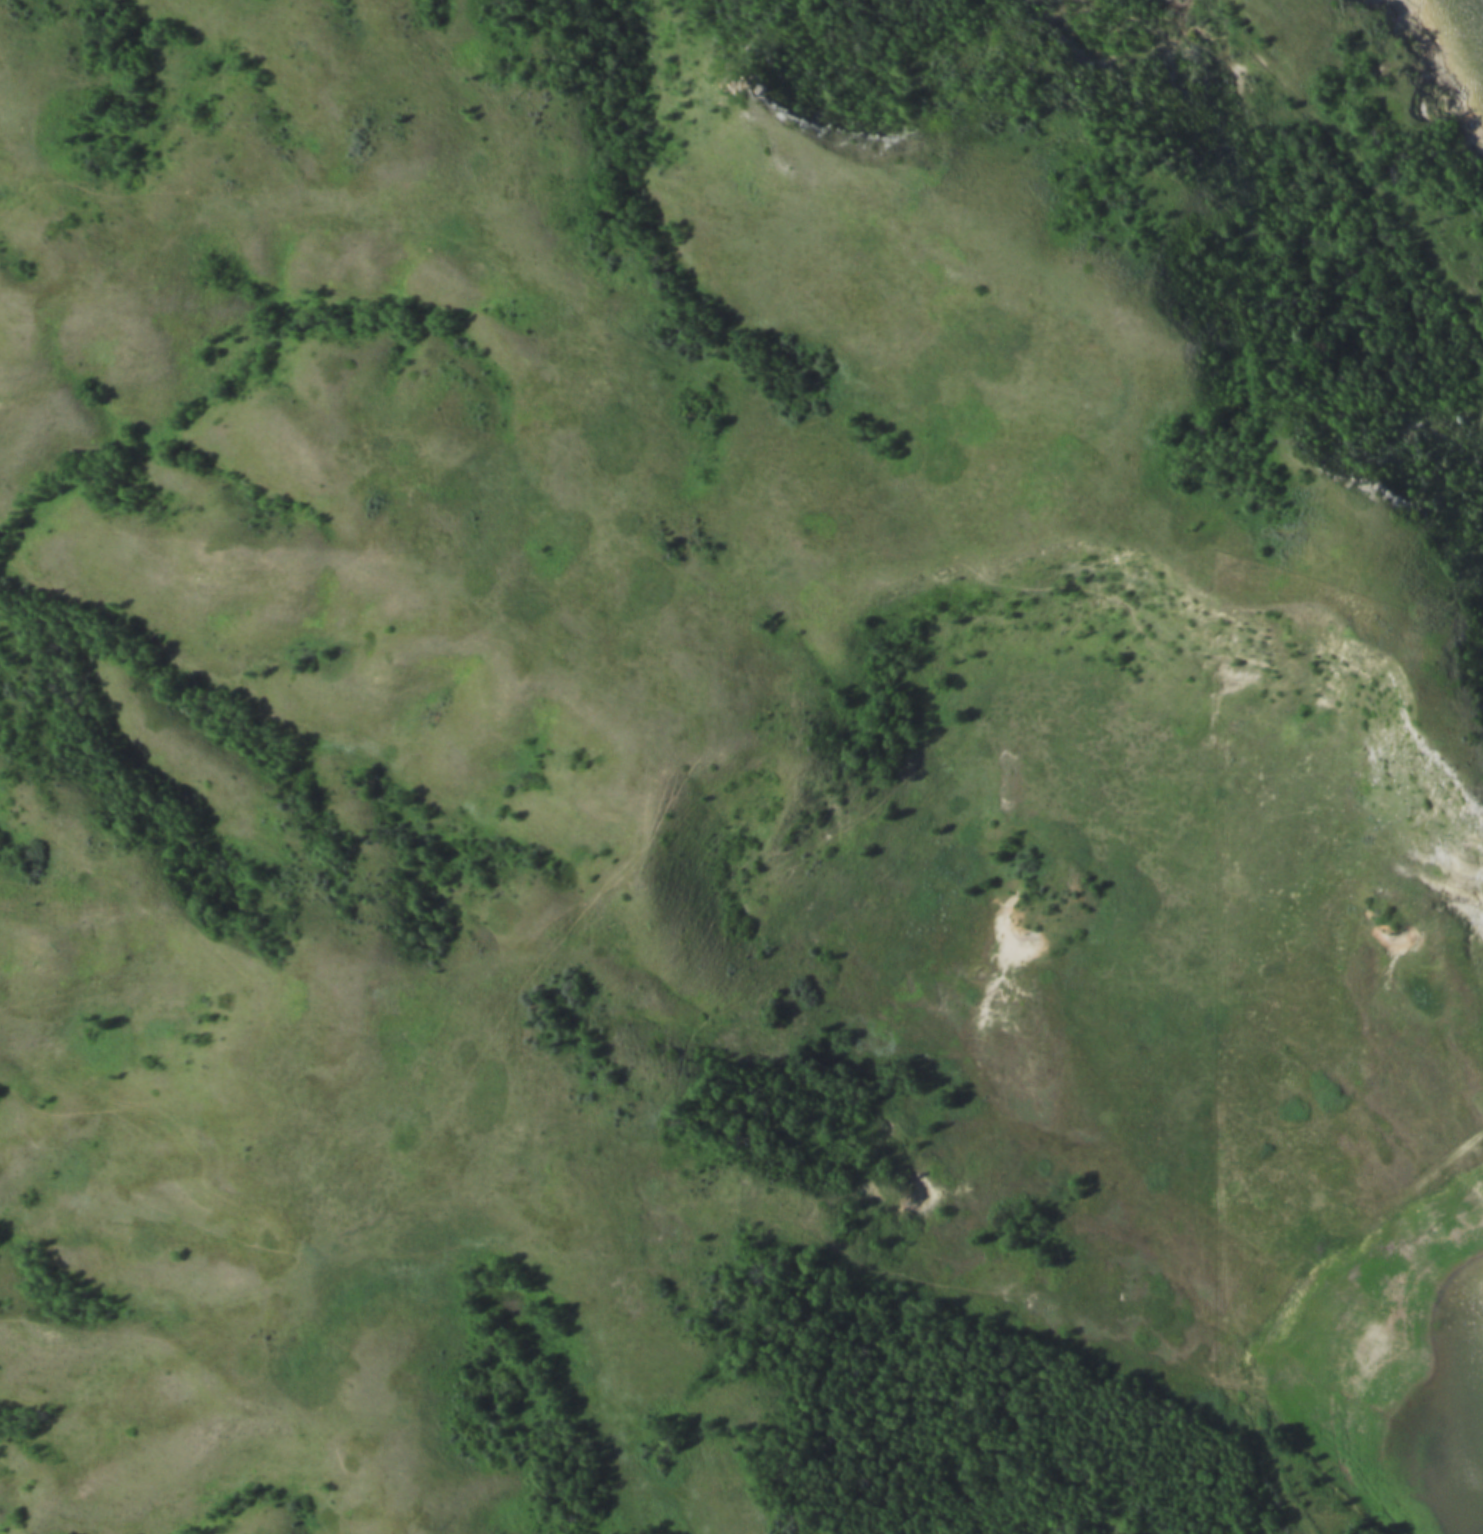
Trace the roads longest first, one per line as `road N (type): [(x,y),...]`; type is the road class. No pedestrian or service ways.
road 1 (track): [(1482,1139),(1294,1307),(1270,1355),(1261,1397),(1264,1441),(1283,1494),(1311,1533)]
road 2 (track): [(1172,0),(1278,82),(1403,214),(1482,344)]

